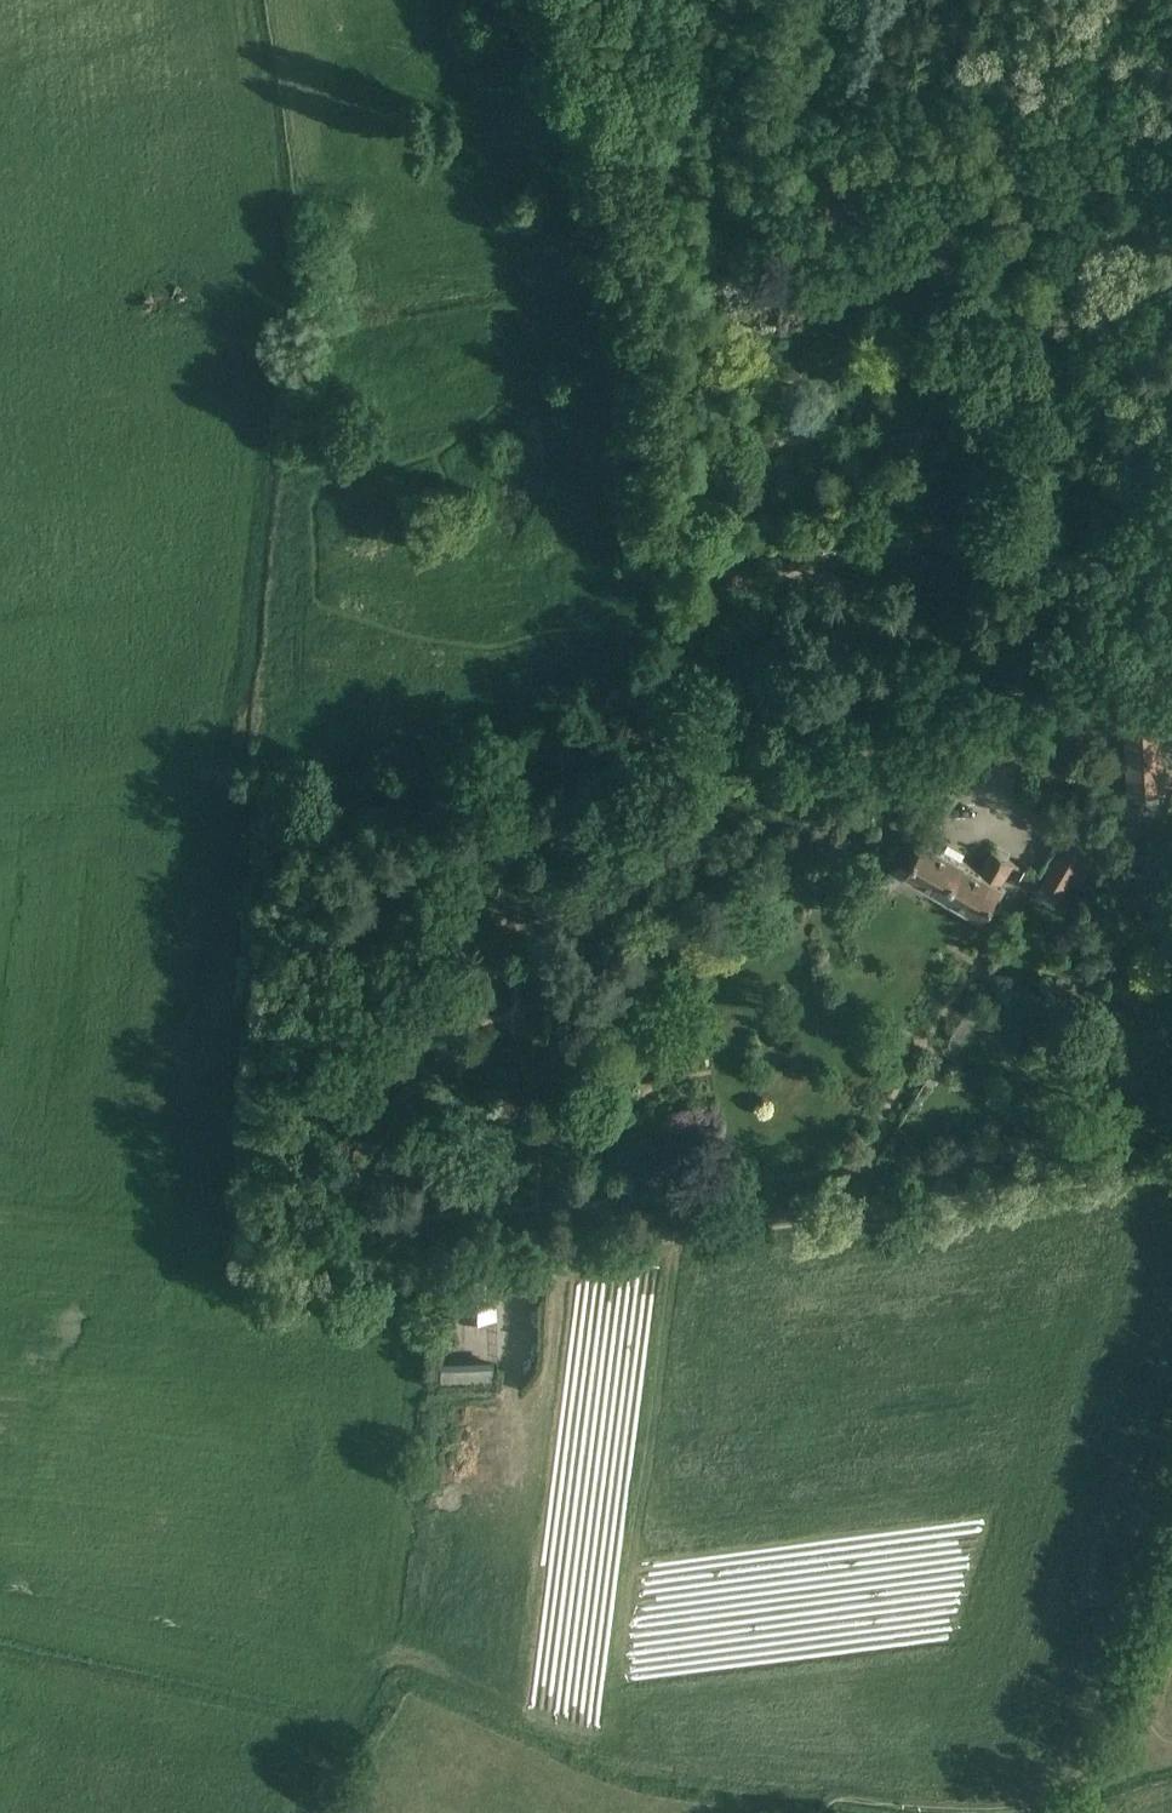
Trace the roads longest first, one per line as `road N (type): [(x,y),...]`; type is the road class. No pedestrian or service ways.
road 1 (track): [(1171,1170),(512,1263)]

